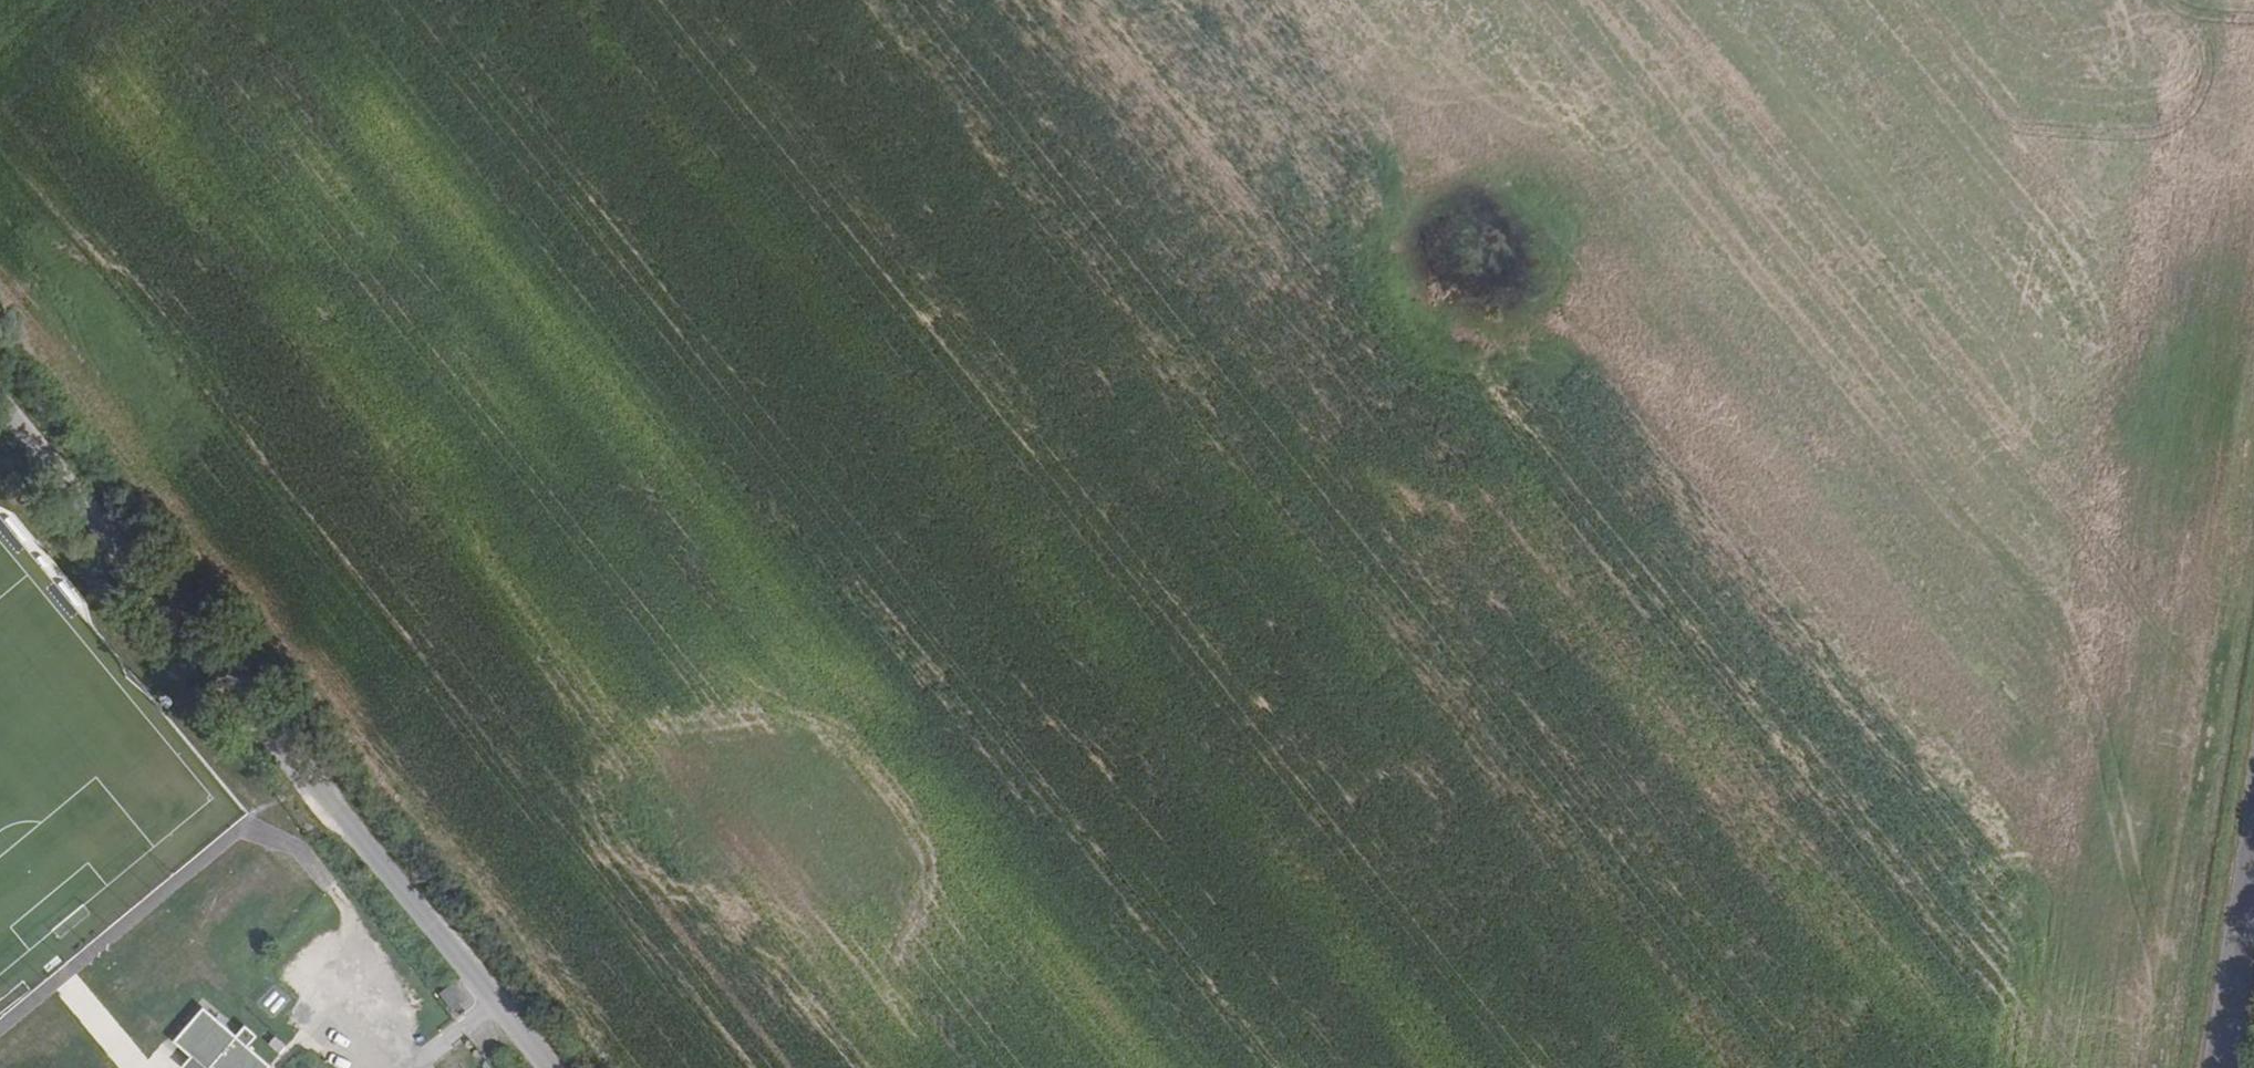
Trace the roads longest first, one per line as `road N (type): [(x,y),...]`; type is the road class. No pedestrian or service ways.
road 1 (unclassified): [(551,1067),(0,407)]
road 2 (unclassified): [(2253,807),(2212,1067)]

